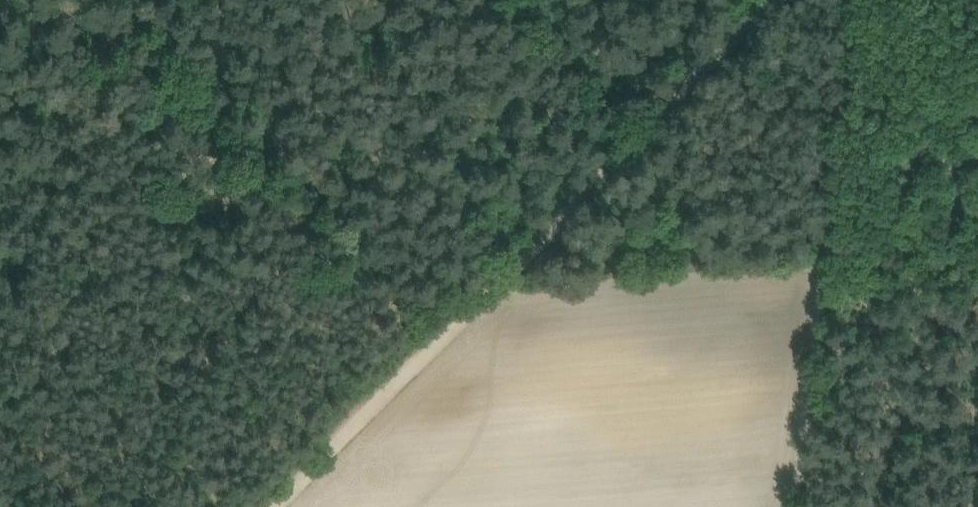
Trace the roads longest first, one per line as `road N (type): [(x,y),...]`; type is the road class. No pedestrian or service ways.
road 1 (track): [(772,0),(281,506)]
road 2 (track): [(842,0),(797,506)]

